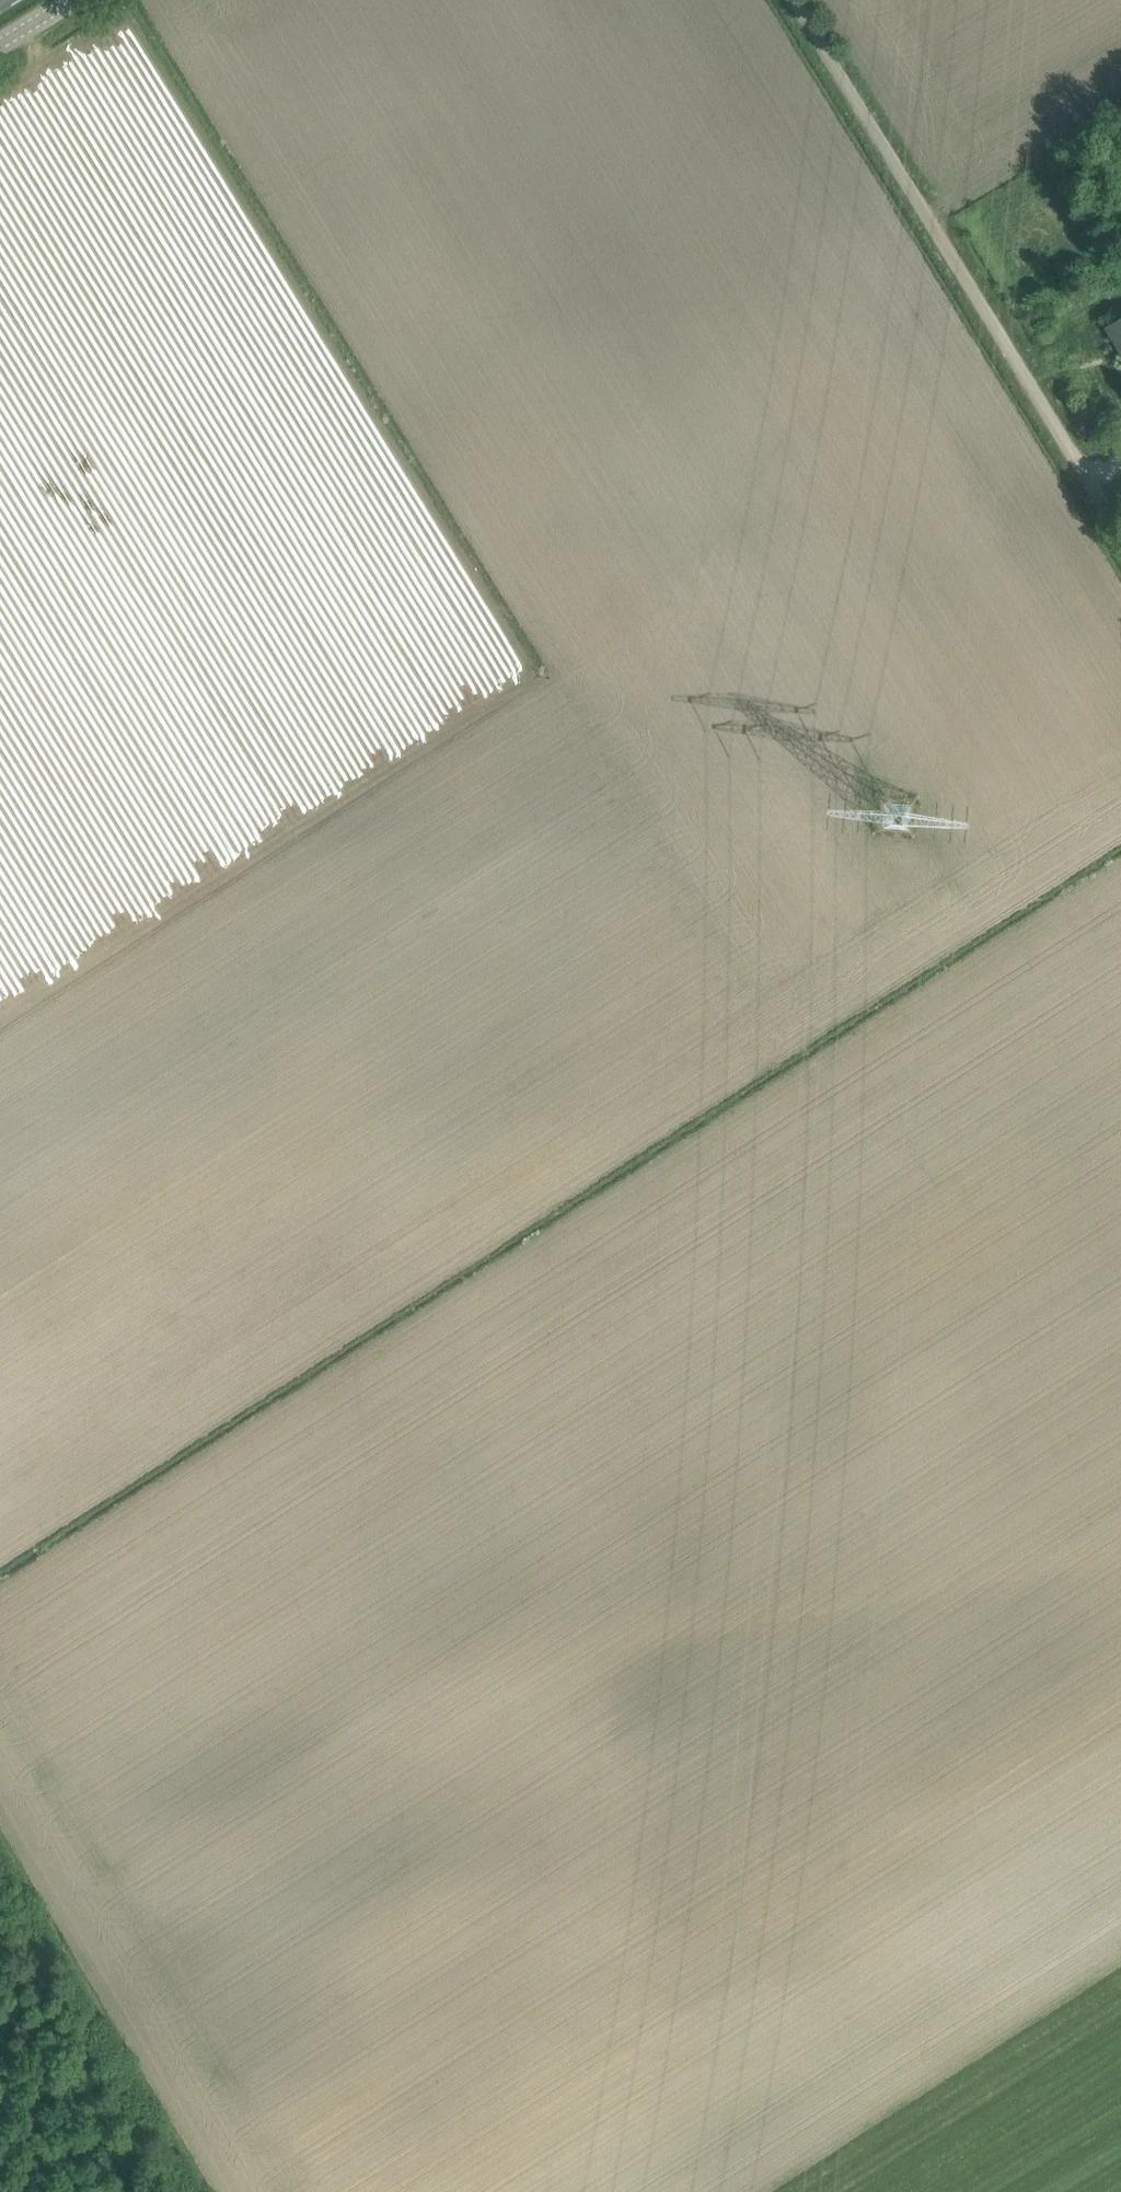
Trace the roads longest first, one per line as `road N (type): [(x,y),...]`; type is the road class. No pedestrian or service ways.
road 1 (unclassified): [(1120,520),(798,0)]

